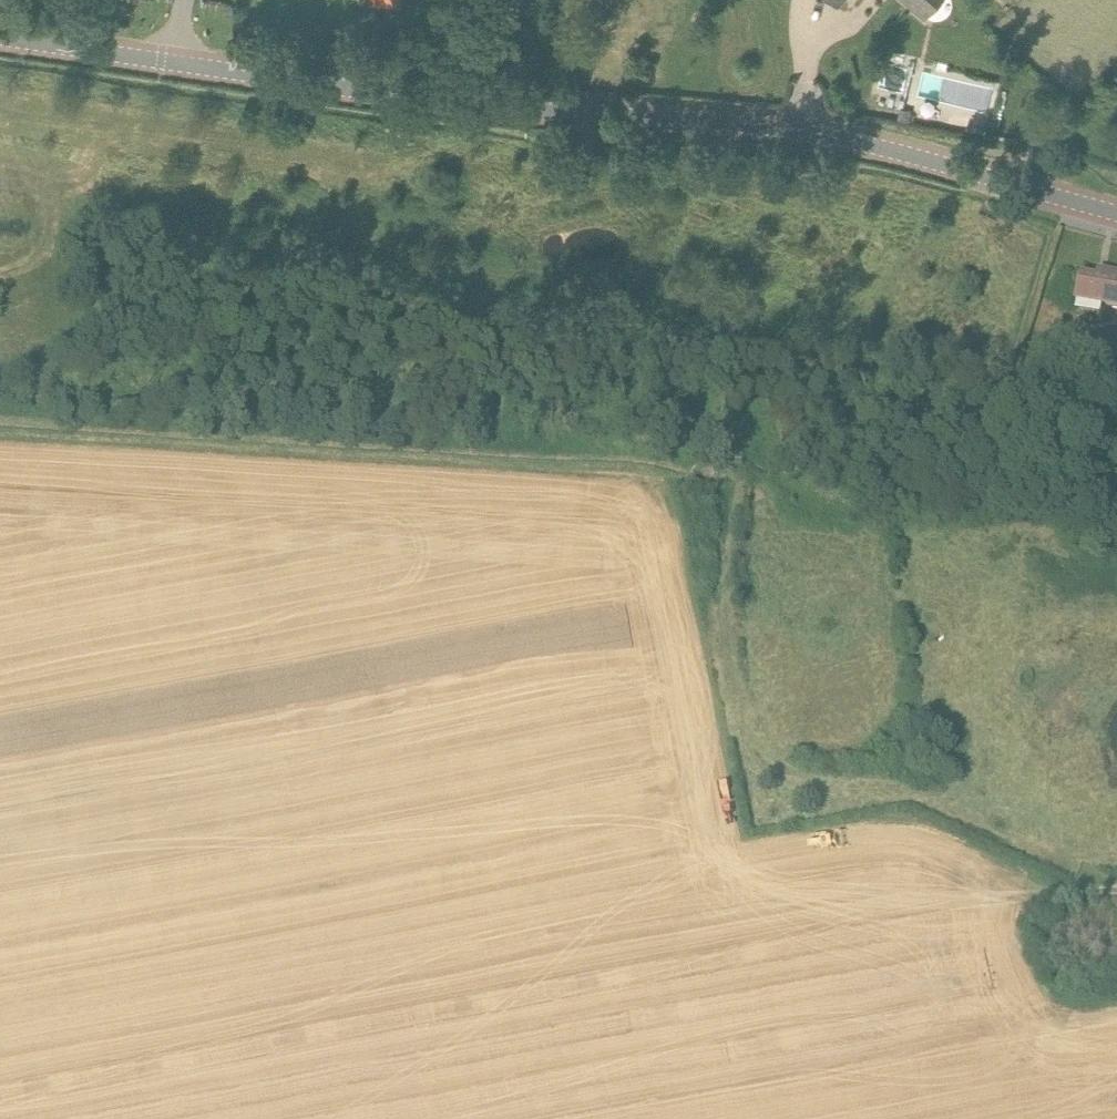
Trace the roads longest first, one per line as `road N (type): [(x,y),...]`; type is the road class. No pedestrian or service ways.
road 1 (secondary): [(0,36),(487,105),(798,129)]
road 2 (secondary): [(1116,212),(798,129)]

